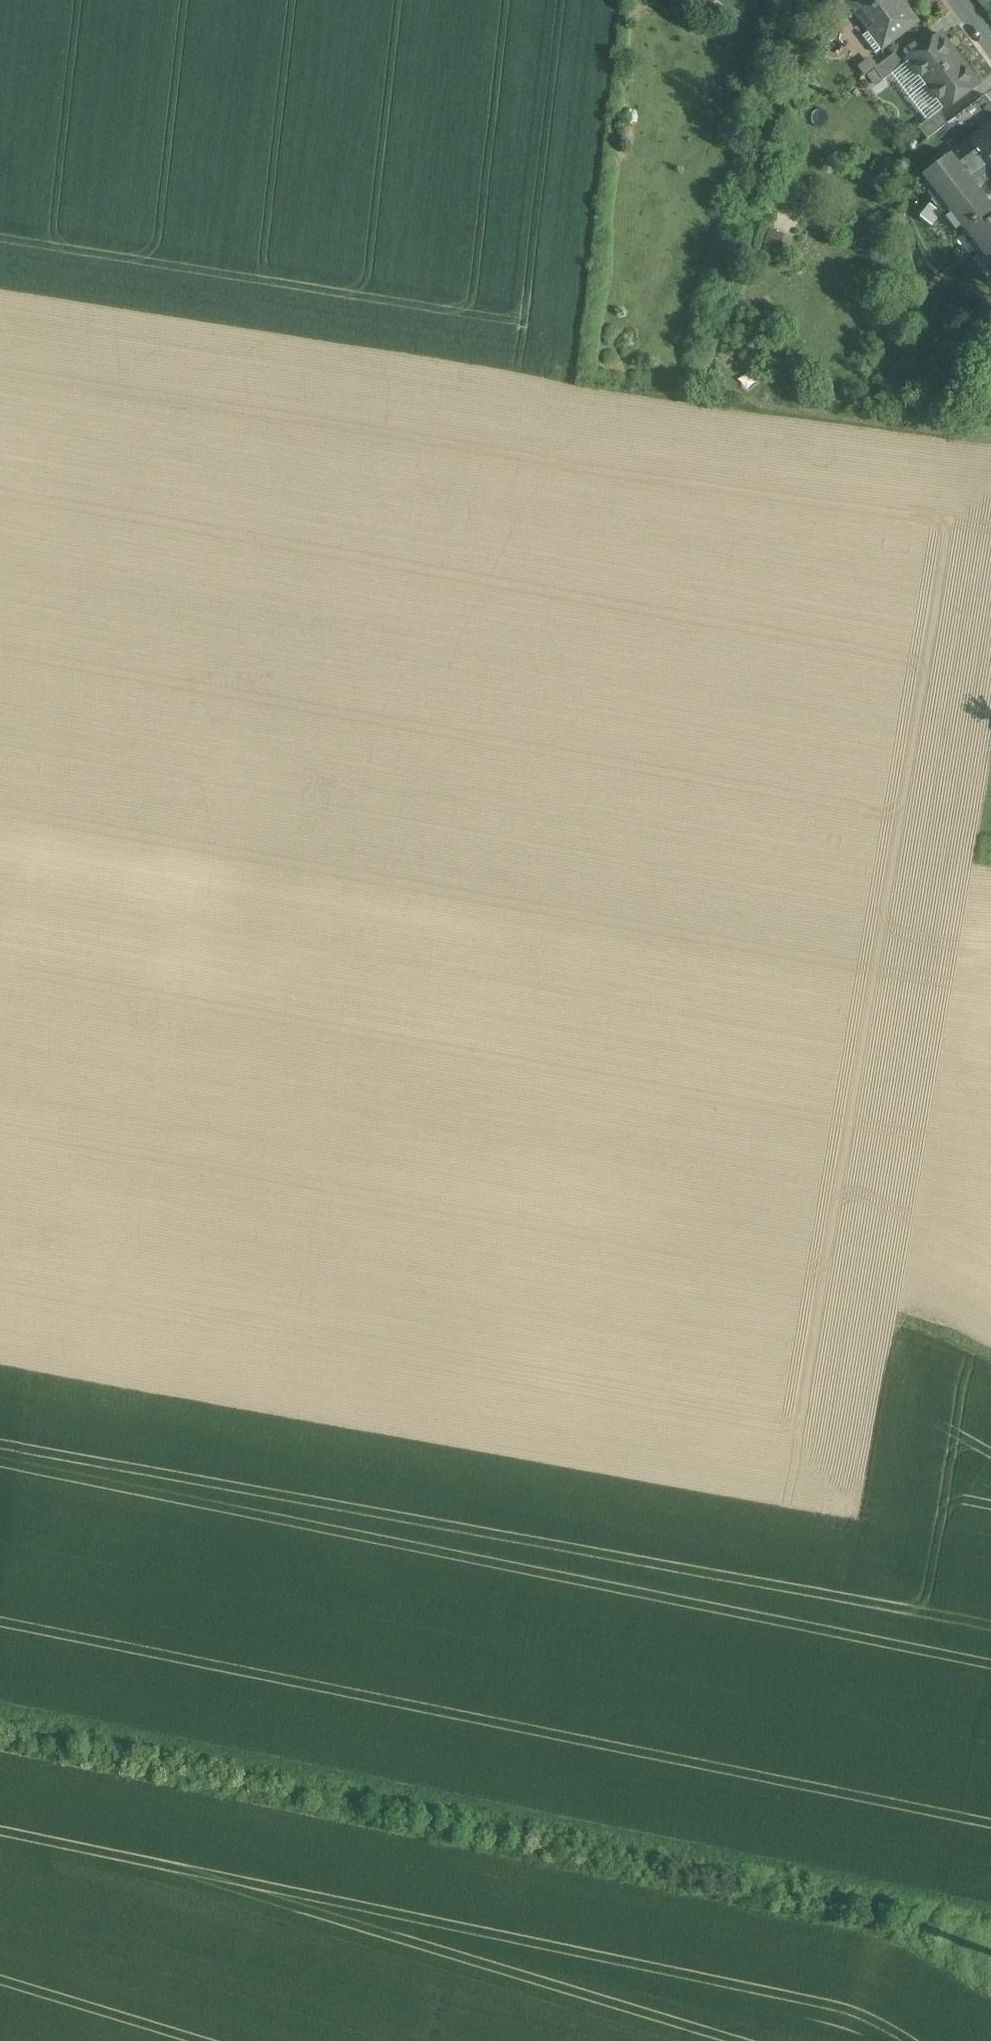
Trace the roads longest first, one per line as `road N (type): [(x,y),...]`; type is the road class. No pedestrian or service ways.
road 1 (track): [(0,1719),(990,1926)]

